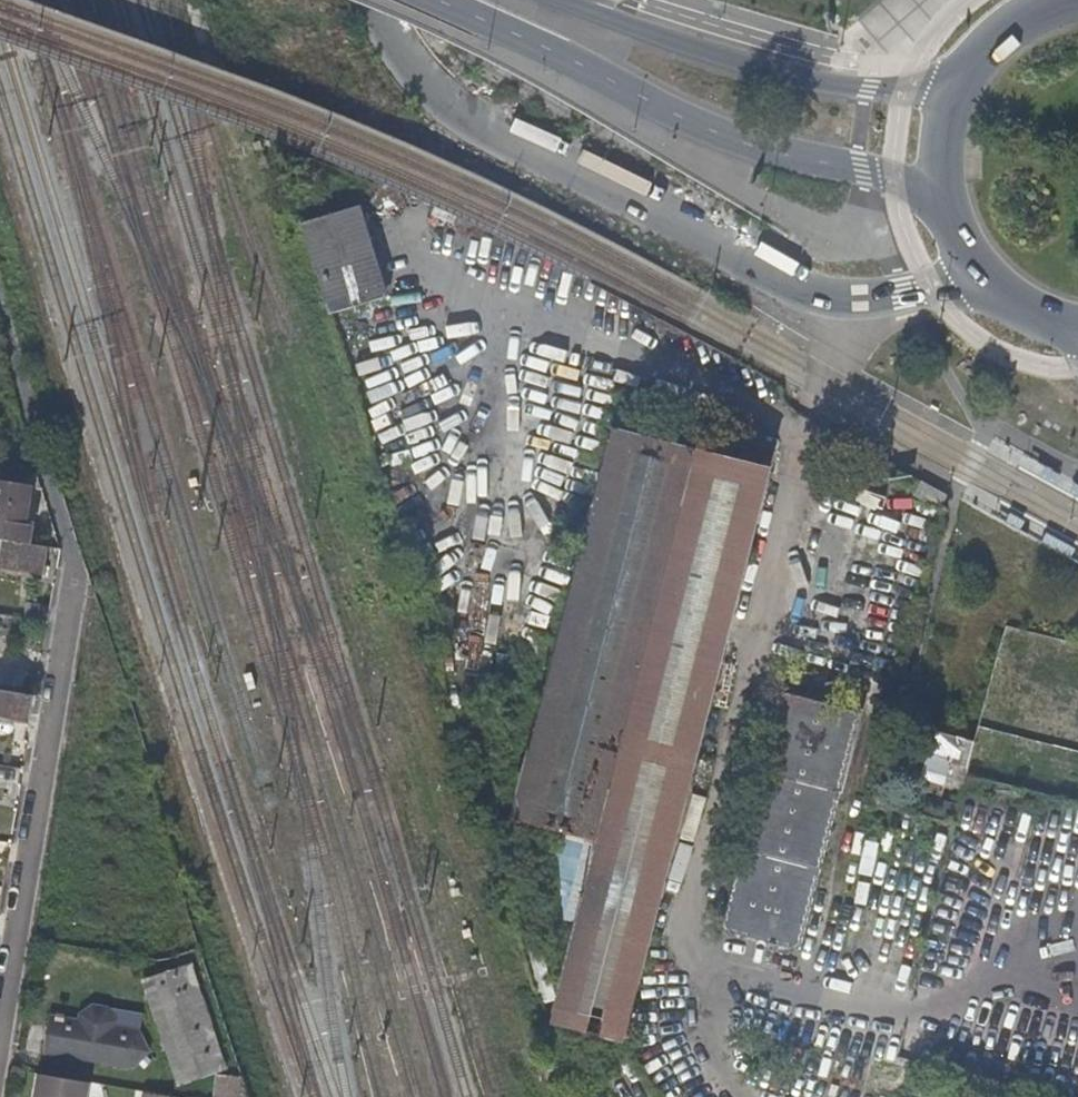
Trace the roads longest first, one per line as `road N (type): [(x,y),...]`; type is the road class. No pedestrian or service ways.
road 1 (residential): [(0,296),(75,577),(0,1040)]
road 2 (primary): [(370,0),(403,56),(467,117),(713,247),(784,279),(853,294),(987,277)]
road 3 (primary): [(446,0),(714,131),(760,149),(886,174),(942,204)]
road 4 (primary): [(968,57),(895,91),(843,87),(791,77),(575,0)]
road 5 (motorway): [(900,0),(1077,190)]
road 6 (primary): [(968,57),(938,127),(942,204)]

